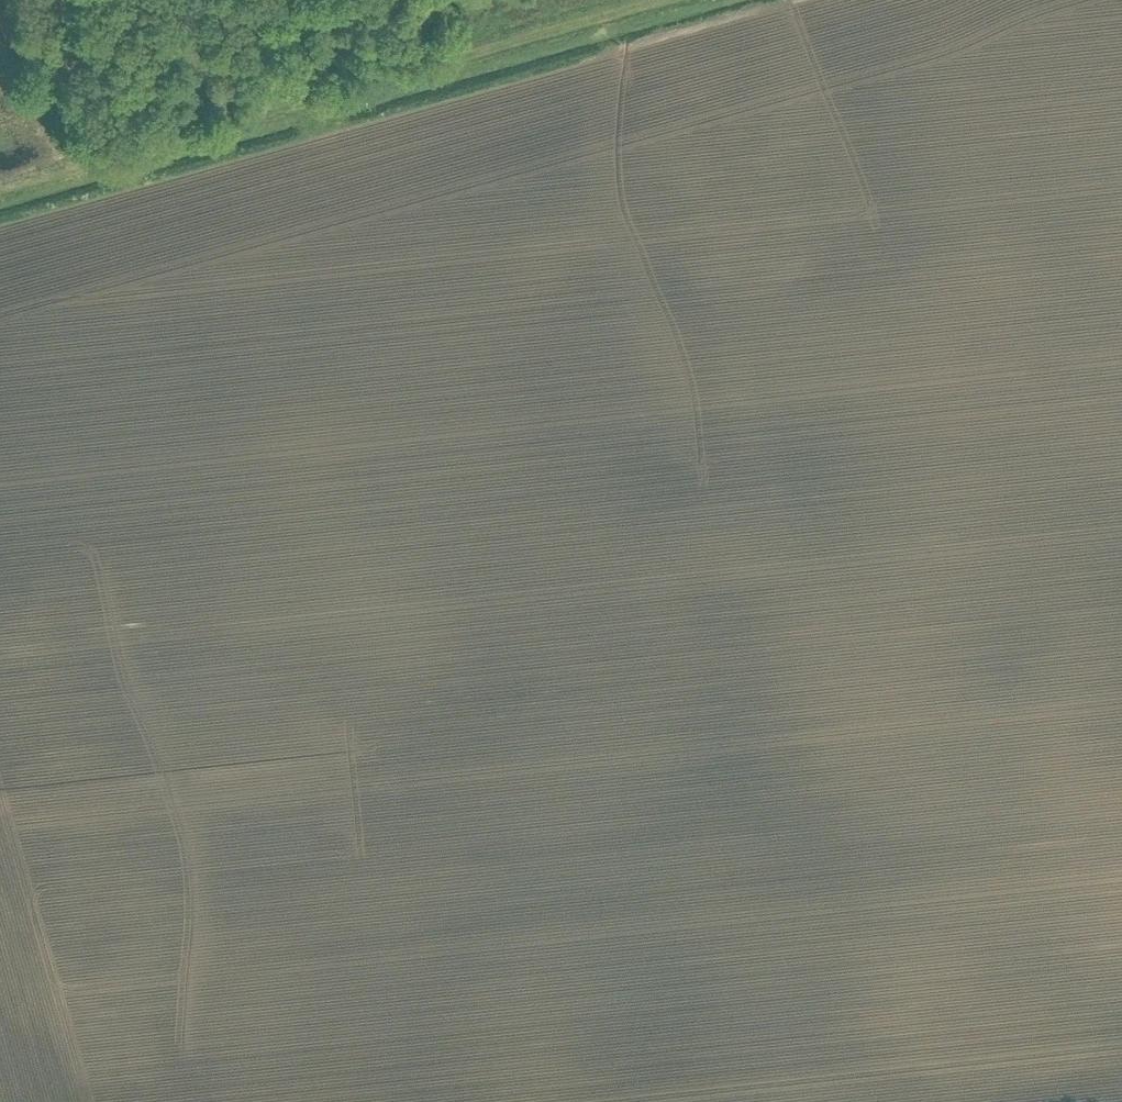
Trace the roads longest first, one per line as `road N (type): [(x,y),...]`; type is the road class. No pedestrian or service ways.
road 1 (track): [(0,193),(666,0)]

